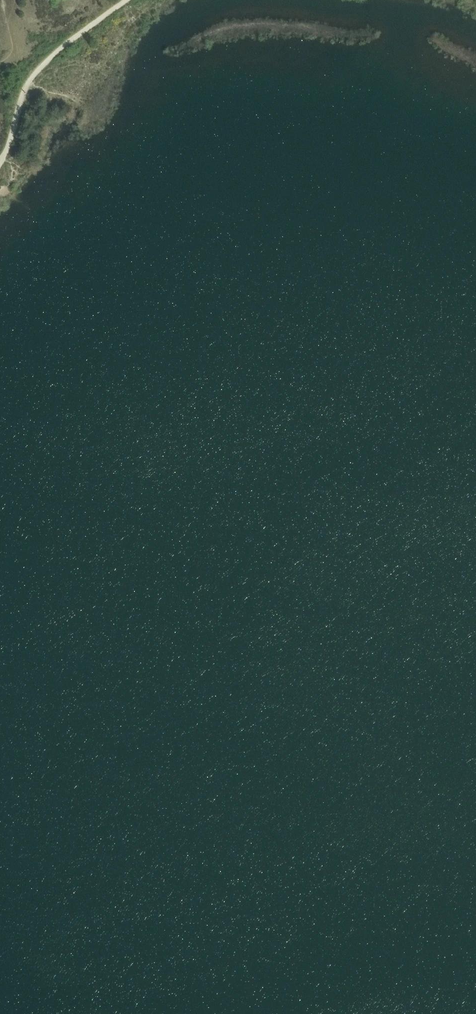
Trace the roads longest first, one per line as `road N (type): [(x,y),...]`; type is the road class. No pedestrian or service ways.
road 1 (track): [(0,164),(25,85),(127,0)]

